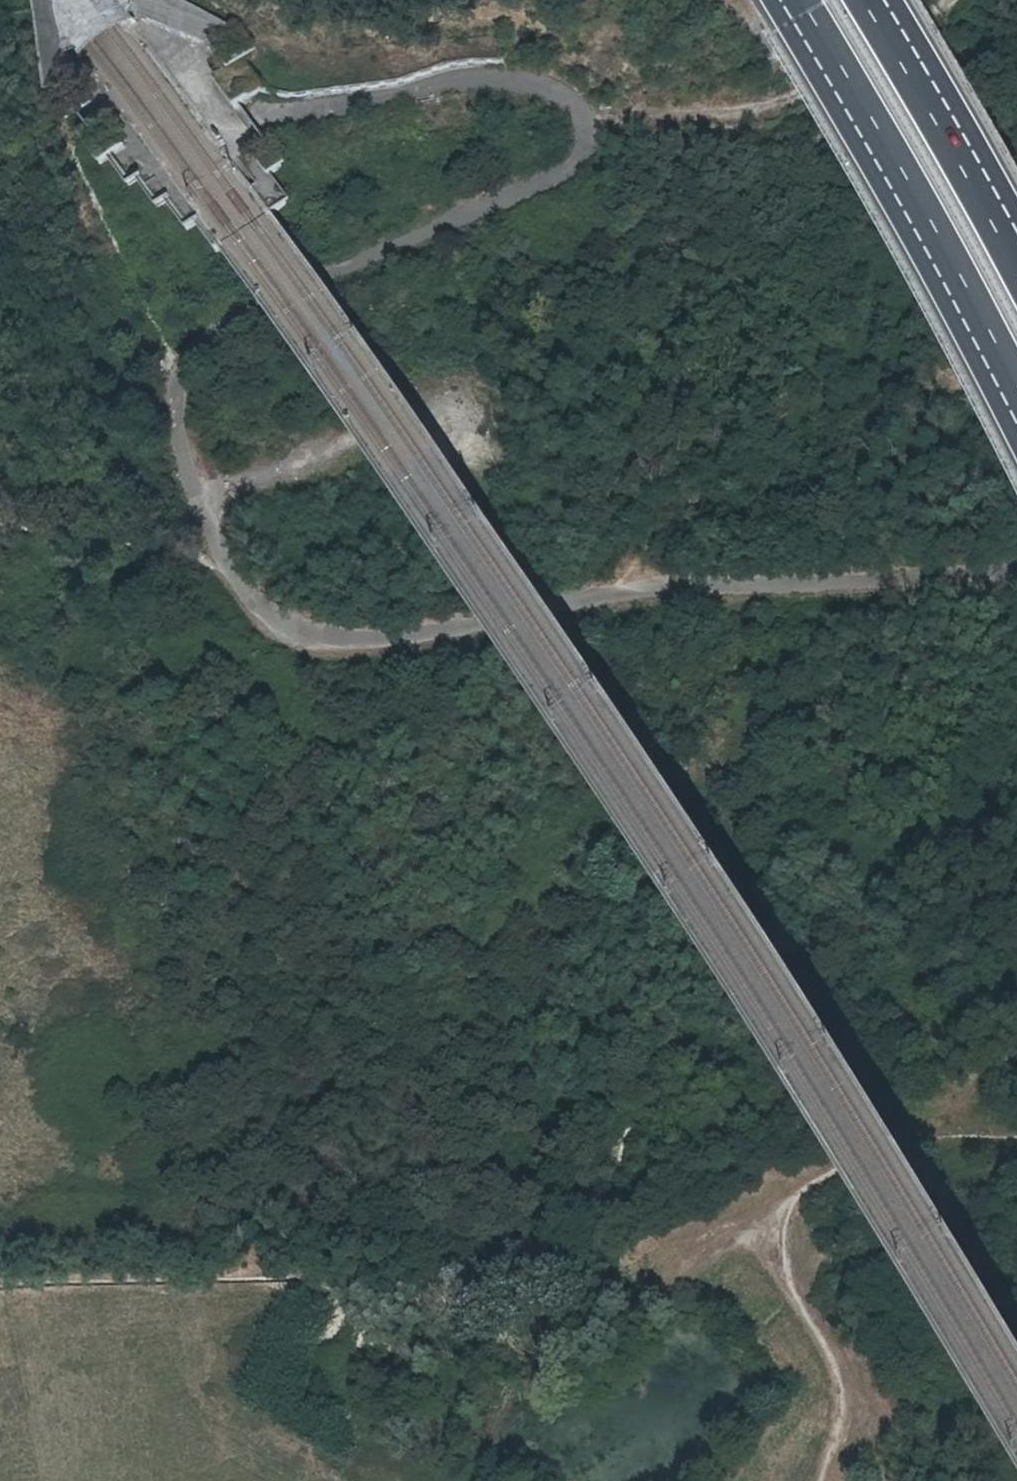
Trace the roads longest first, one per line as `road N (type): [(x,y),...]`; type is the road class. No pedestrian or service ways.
road 1 (track): [(1016,1133),(890,1146),(809,1189),(682,1269),(632,1314),(607,1362)]
road 2 (motorway): [(790,0),(1016,394)]
road 3 (track): [(944,387),(895,389),(798,436),(674,516),(581,595)]
road 4 (track): [(589,131),(680,114),(745,115),(800,93),(949,0)]
road 5 (track): [(522,465),(450,401),(254,479),(194,487)]
road 6 (motorway): [(1016,247),(874,0)]
road 7 (track): [(764,1223),(840,1362),(844,1415),(824,1480)]
road 8 (track): [(0,530),(231,570)]

